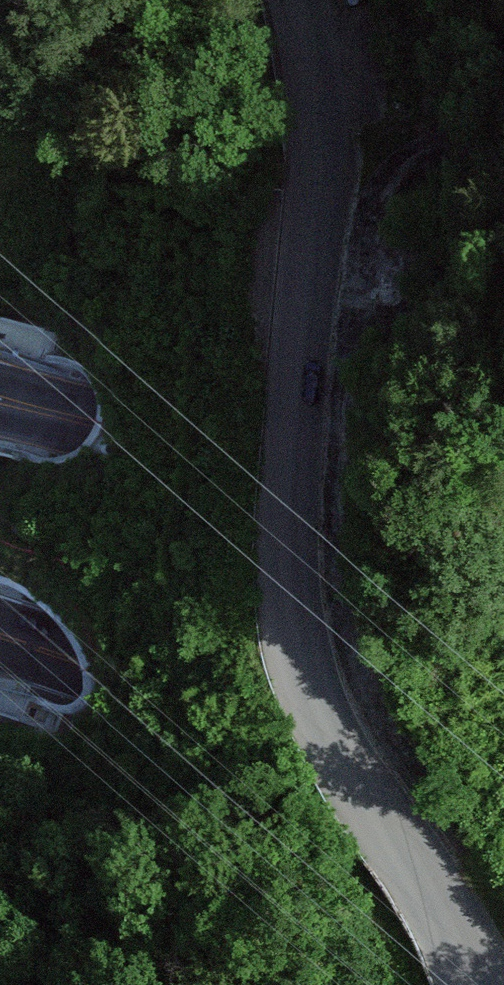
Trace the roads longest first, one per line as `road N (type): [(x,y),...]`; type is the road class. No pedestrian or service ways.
road 1 (tertiary): [(472,984),(432,905),(326,746),(293,595),(286,398),(309,64),(288,0)]
road 2 (motorway): [(0,639),(503,801)]
road 3 (motorway): [(503,527),(0,395)]

